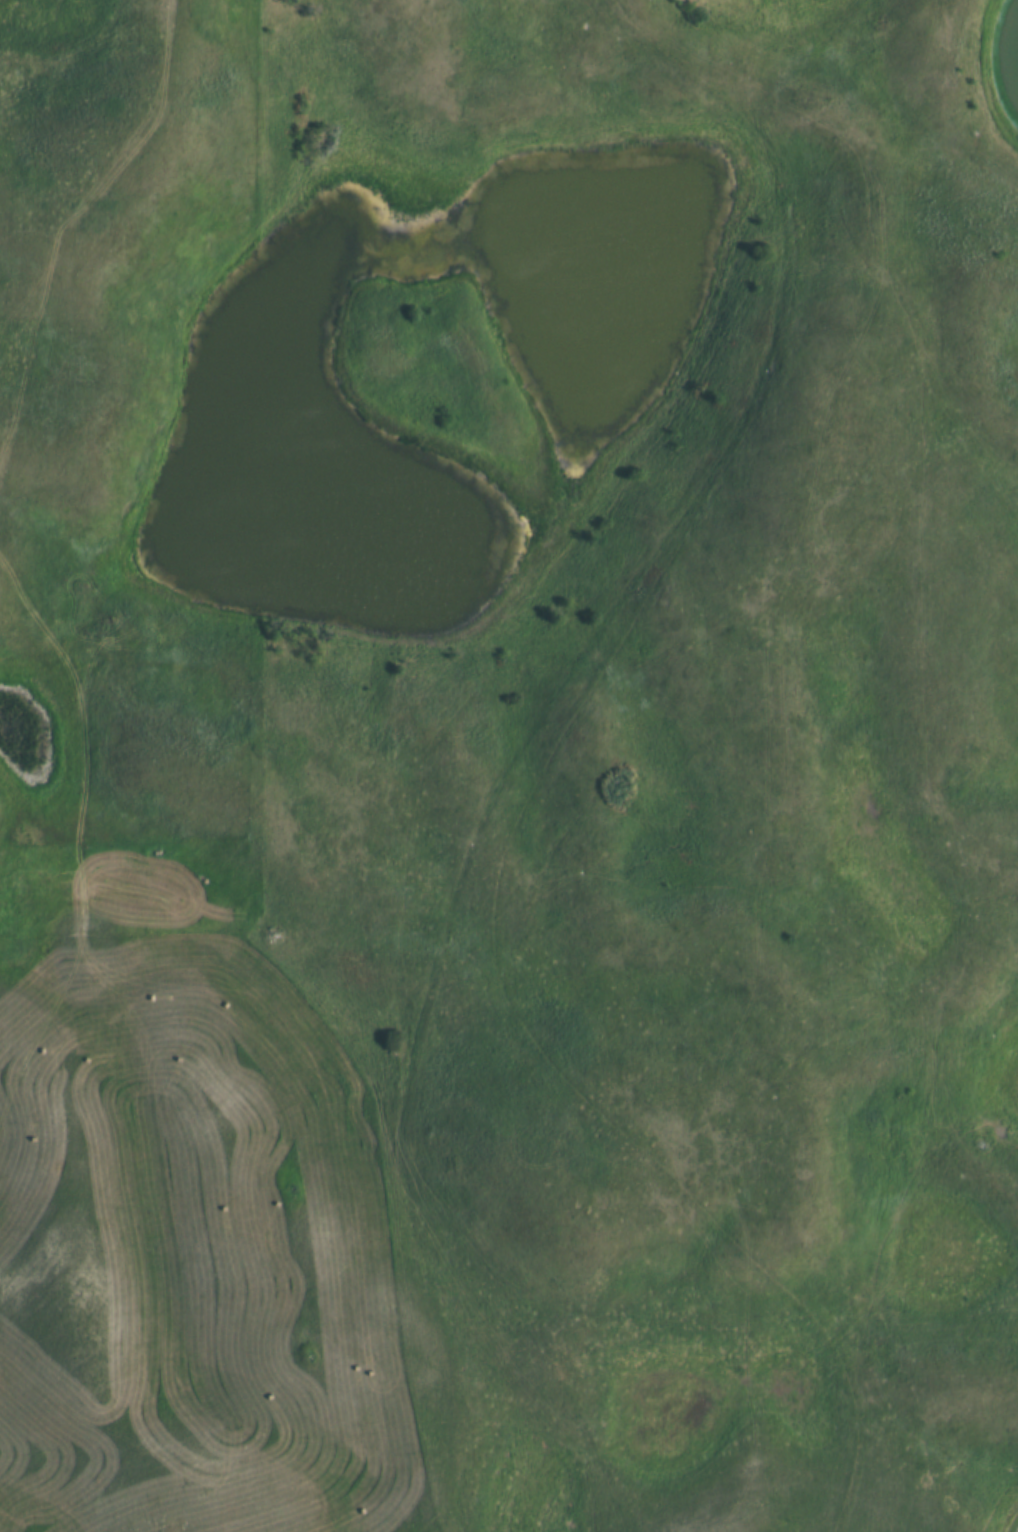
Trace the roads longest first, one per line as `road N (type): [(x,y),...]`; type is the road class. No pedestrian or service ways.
road 1 (track): [(469,1531),(449,1346),(394,1140),(348,1036)]

